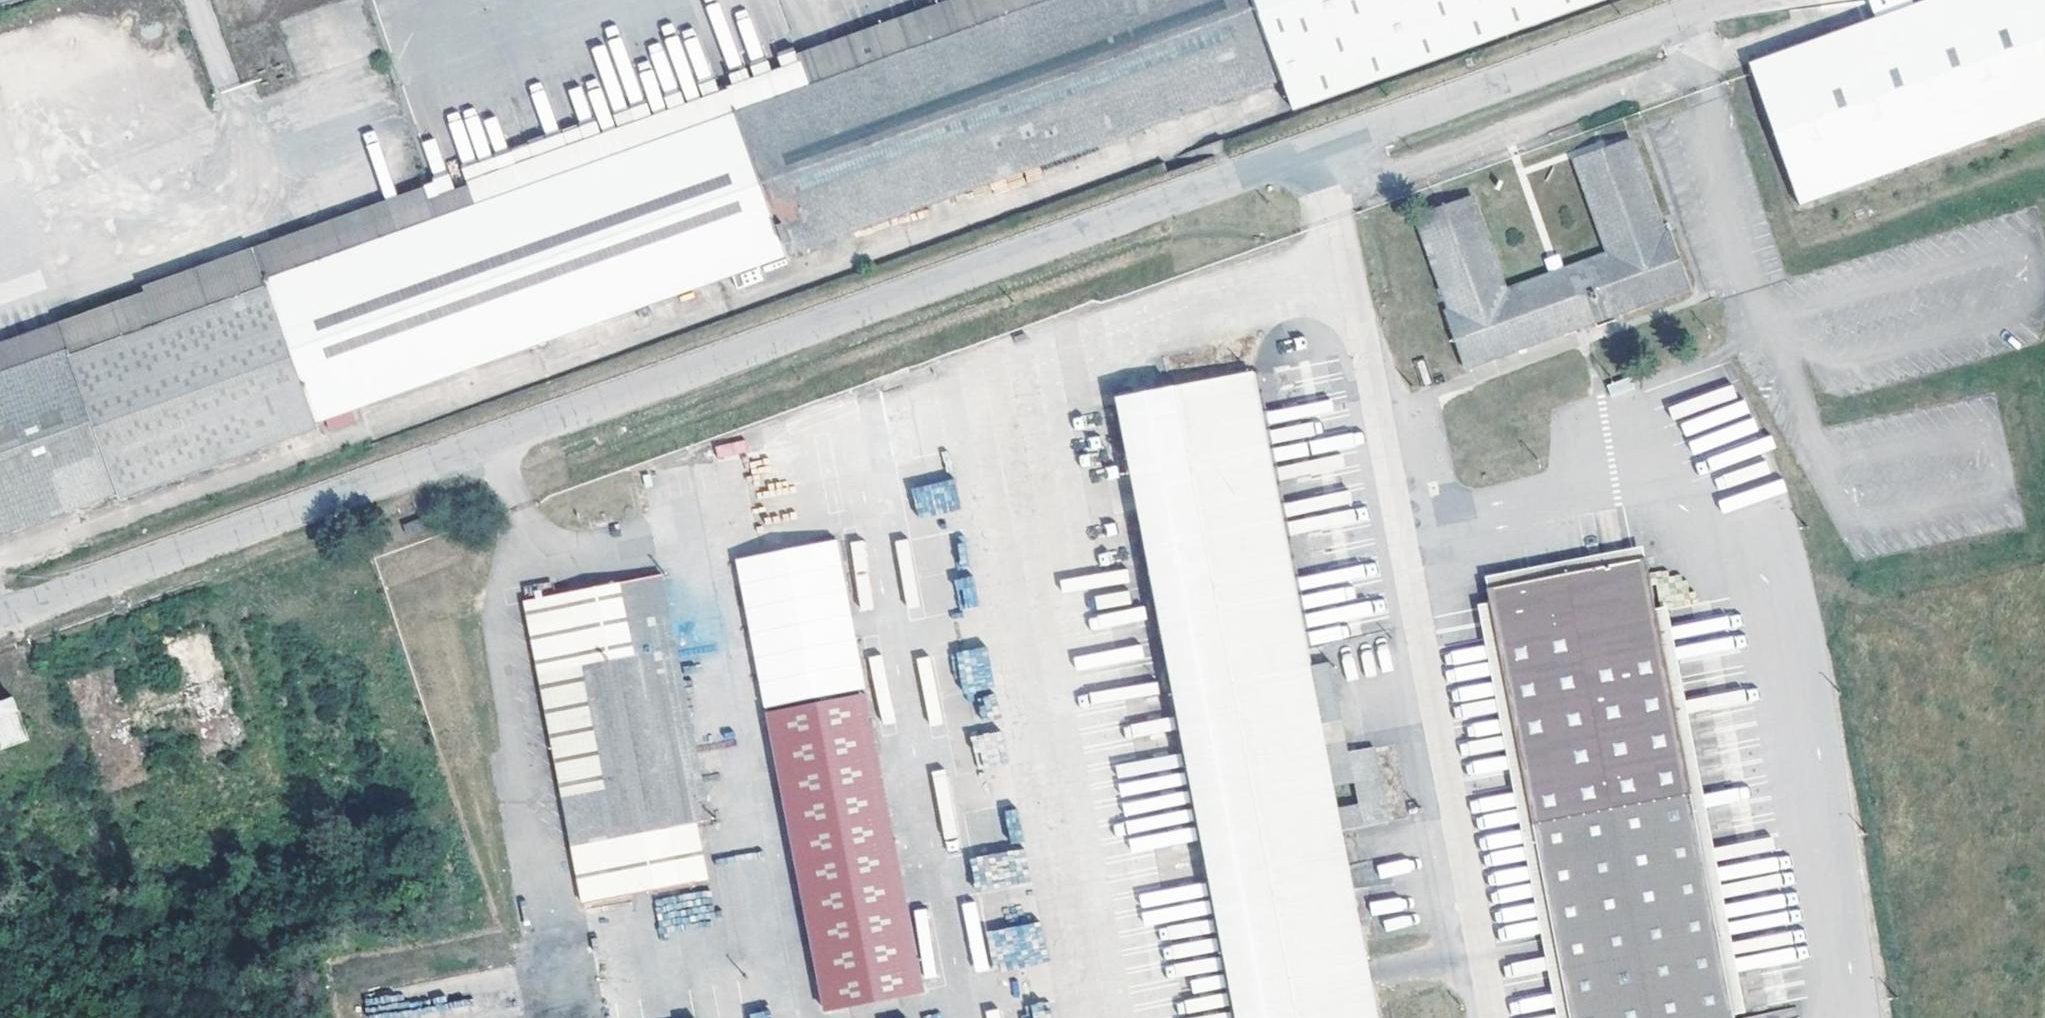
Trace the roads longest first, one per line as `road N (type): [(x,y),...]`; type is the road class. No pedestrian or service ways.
road 1 (unclassified): [(0,610),(1713,0)]

